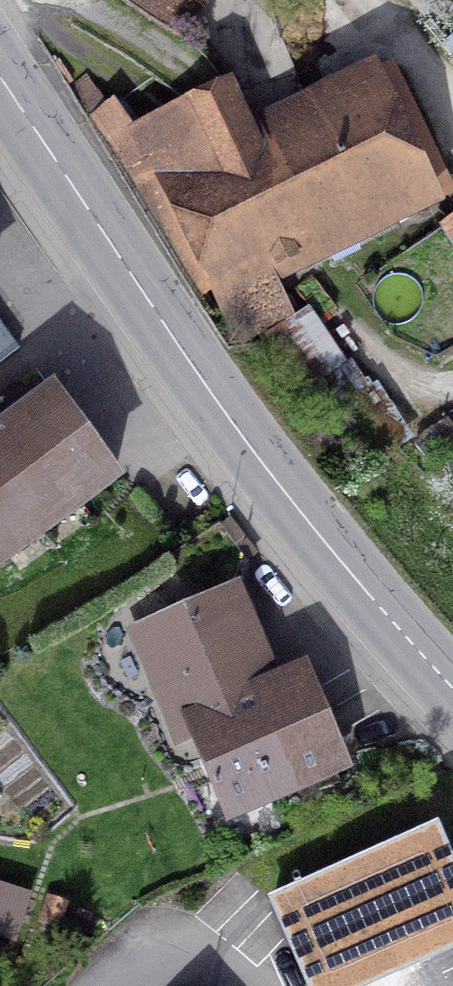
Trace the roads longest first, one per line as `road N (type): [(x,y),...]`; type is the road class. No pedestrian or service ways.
road 1 (secondary): [(0,74),(275,482),(452,686)]

